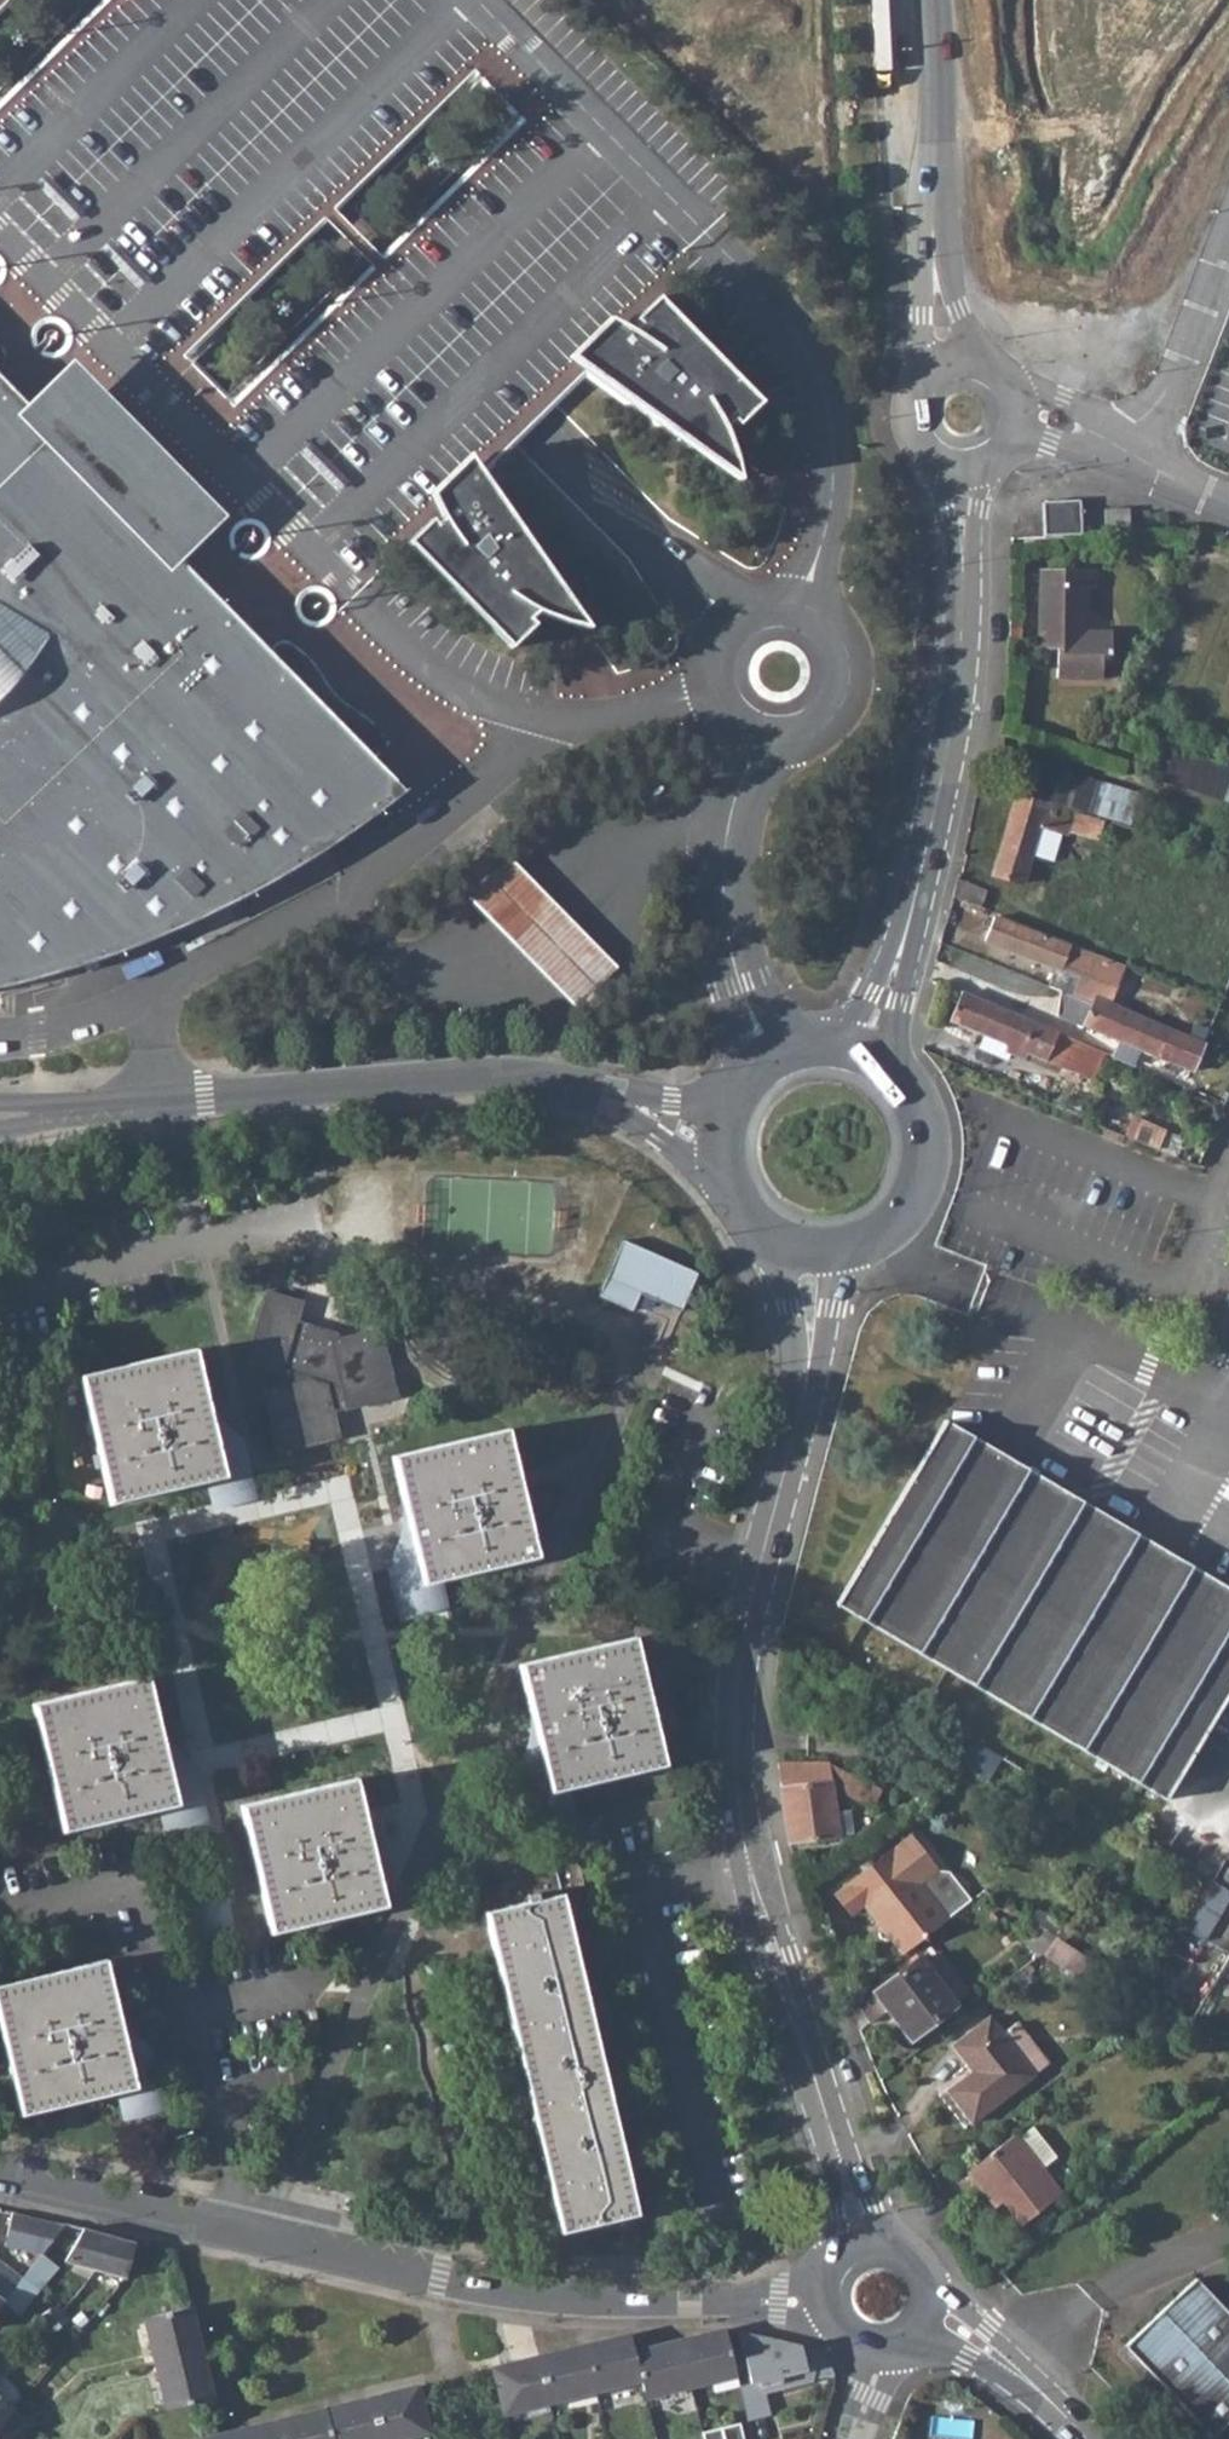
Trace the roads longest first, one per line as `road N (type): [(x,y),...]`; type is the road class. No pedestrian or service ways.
road 1 (residential): [(862,2241),(750,1874),(734,1761),(750,1603),(803,1398),(811,1245)]
road 2 (residential): [(721,1136),(567,1083),(462,1075),(0,1111)]
road 3 (residential): [(220,2233),(481,2292),(615,2305),(822,2305)]
road 4 (unclassified): [(965,466),(959,687),(904,942),(865,1059)]
road 5 (residential): [(220,2233),(231,2182),(143,1890),(0,1923)]
road 6 (unclassified): [(933,0),(940,140),(931,200),(934,292),(952,364)]
road 7 (residential): [(811,1245),(876,1227),(914,1174),(910,1109),(865,1059)]
road 8 (residential): [(0,2183),(220,2233)]
road 9 (residential): [(1088,2438),(1028,2379),(929,2309)]
road 10 (residential): [(865,1059),(819,1048),(771,1060),(737,1091),(721,1136)]
road 11 (unclassified): [(965,466),(1008,442),(1016,409),(1001,378),(952,364)]
road 12 (residential): [(721,1136),(726,1180),(745,1212),(776,1235),(811,1245)]
road 13 (unclassified): [(952,364),(916,396),(915,429),(934,456),(965,466)]

